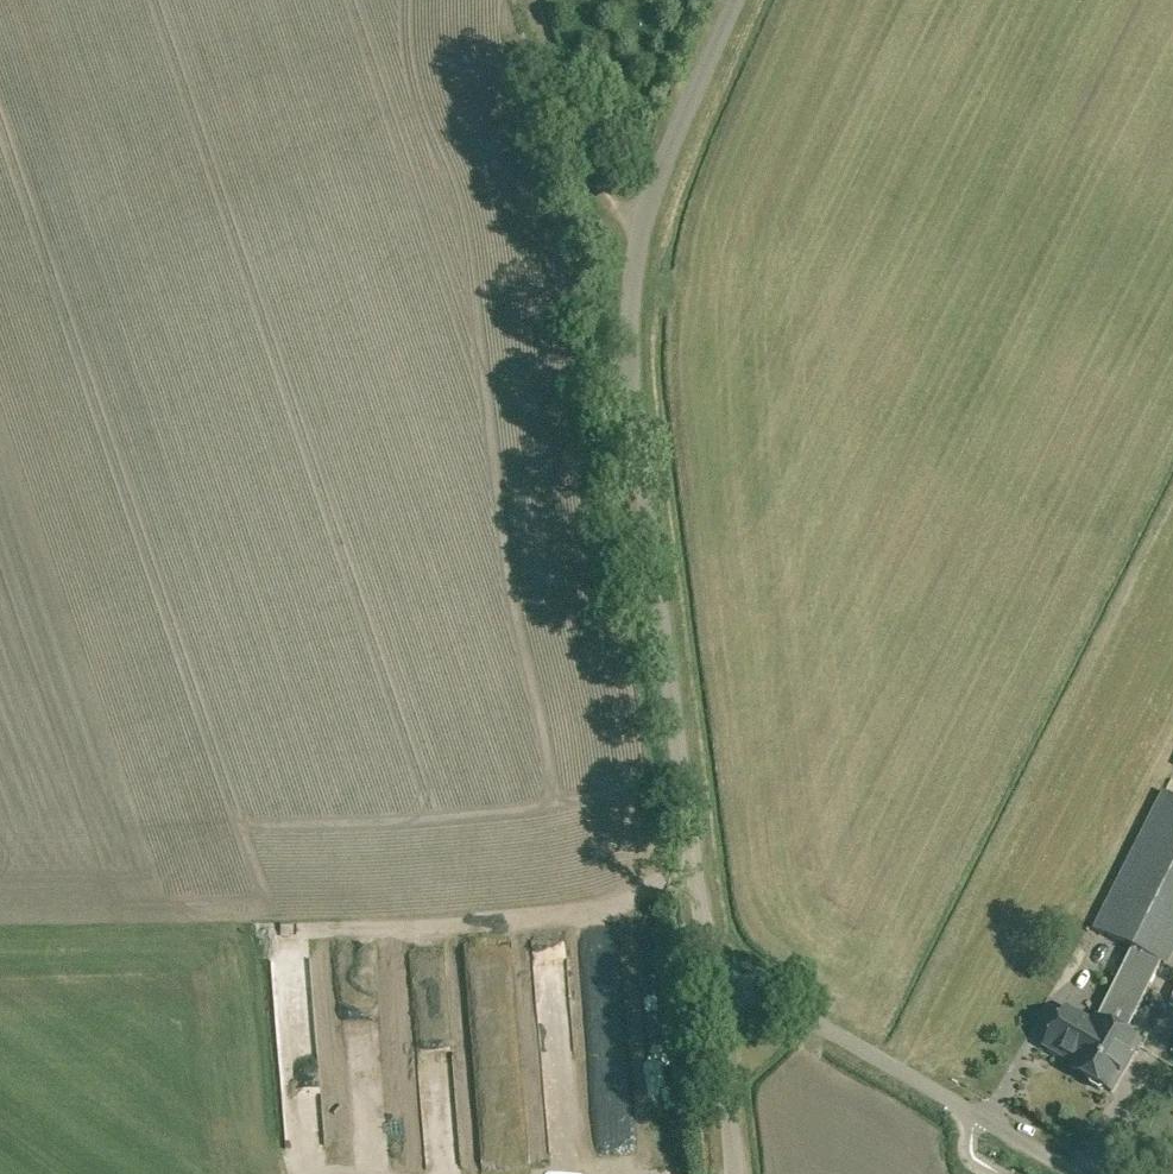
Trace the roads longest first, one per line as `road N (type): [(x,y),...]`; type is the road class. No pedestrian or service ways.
road 1 (unclassified): [(714,994),(625,320),(643,221),(735,0)]
road 2 (unclassified): [(1076,1173),(786,1004),(714,994)]
road 3 (track): [(536,0),(603,200),(643,221)]
road 4 (unclassified): [(731,1173),(714,994)]

